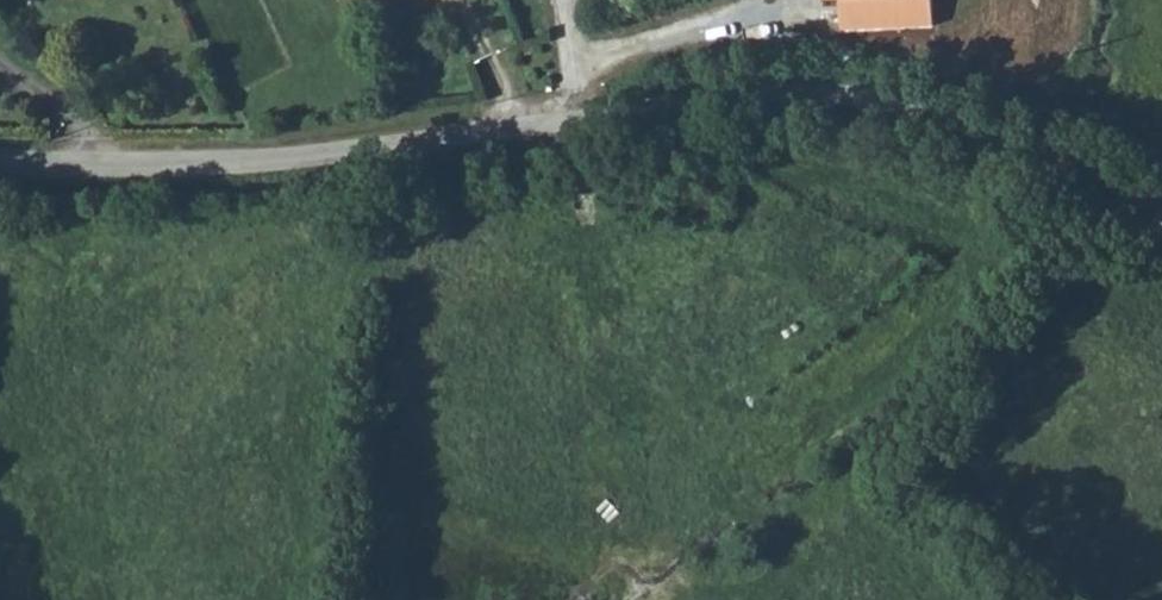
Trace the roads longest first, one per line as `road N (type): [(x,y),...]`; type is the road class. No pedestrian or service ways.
road 1 (unclassified): [(0,164),(266,162),(785,94),(879,100),(986,135),(1161,219)]
road 2 (track): [(582,119),(566,0)]

